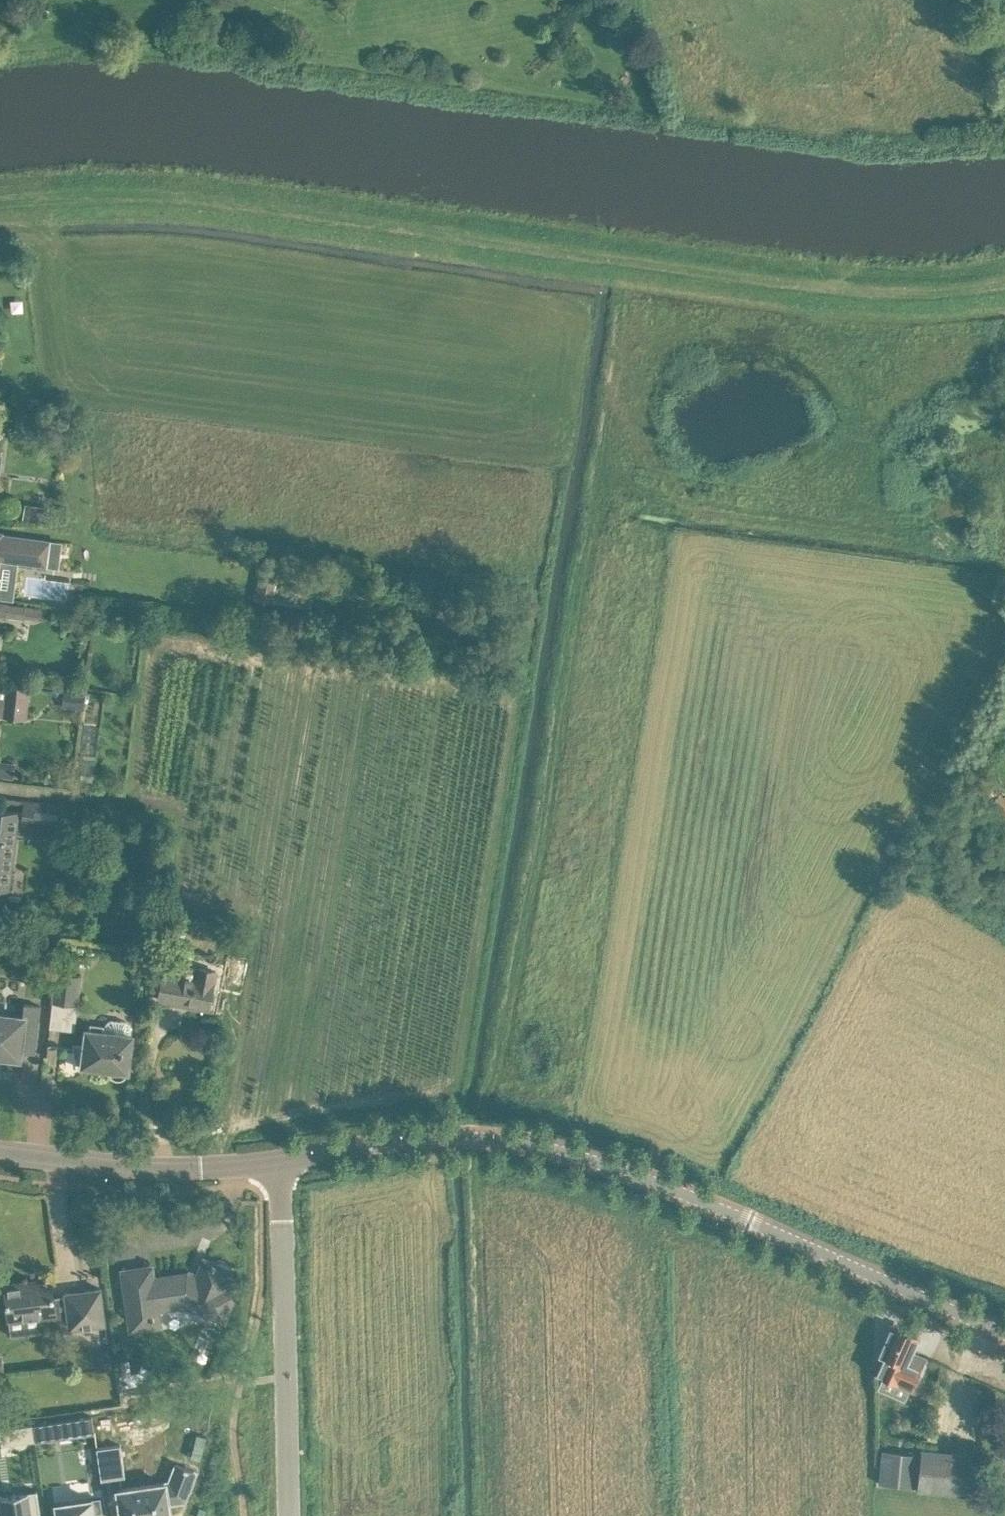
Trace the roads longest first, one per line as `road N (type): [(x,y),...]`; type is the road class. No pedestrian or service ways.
road 1 (tertiary): [(1004,1333),(662,1185),(546,1146),(403,1137),(279,1161)]
road 2 (residential): [(290,1515),(279,1161)]
road 3 (tertiary): [(279,1161),(146,1167),(0,1151)]

